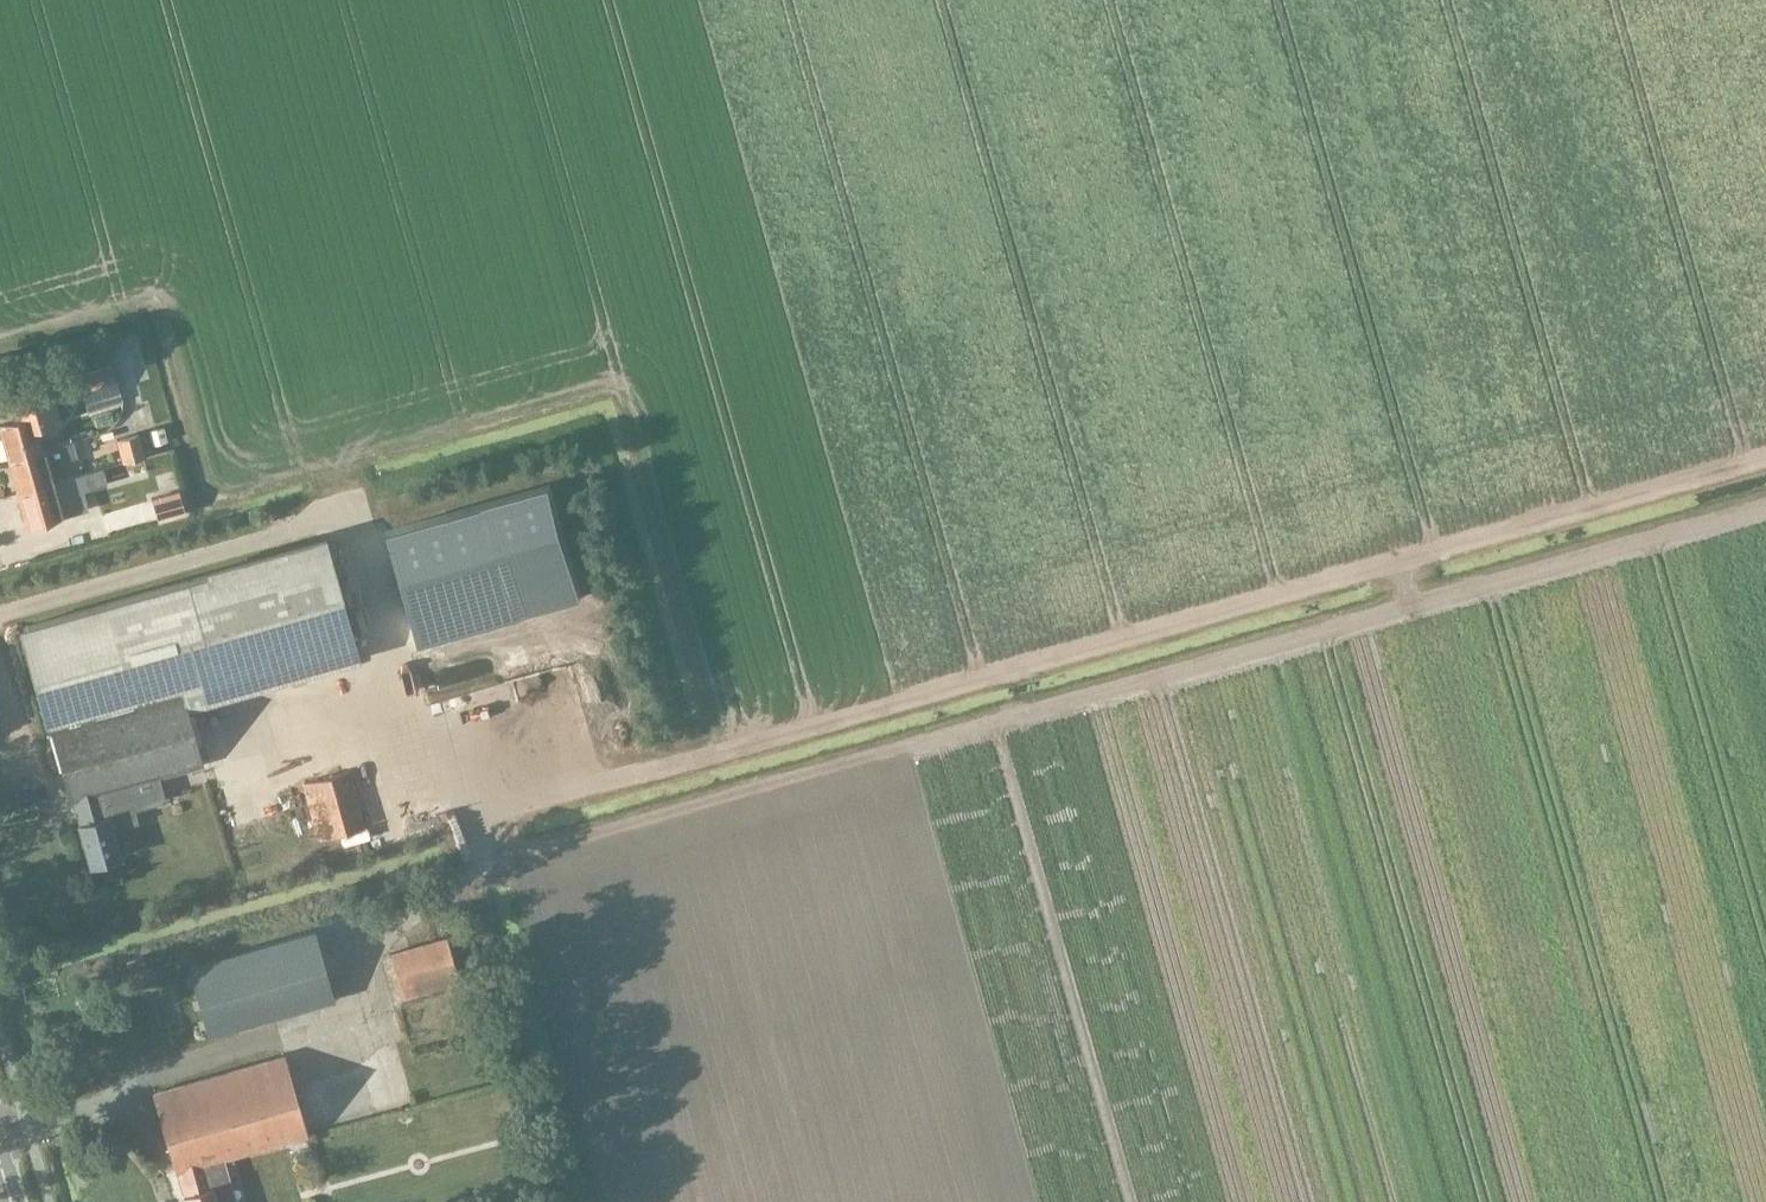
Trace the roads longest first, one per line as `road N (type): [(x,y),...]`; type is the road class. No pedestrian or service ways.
road 1 (track): [(280,1037),(348,1016),(392,935),(446,889),(509,856),(1765,497)]

